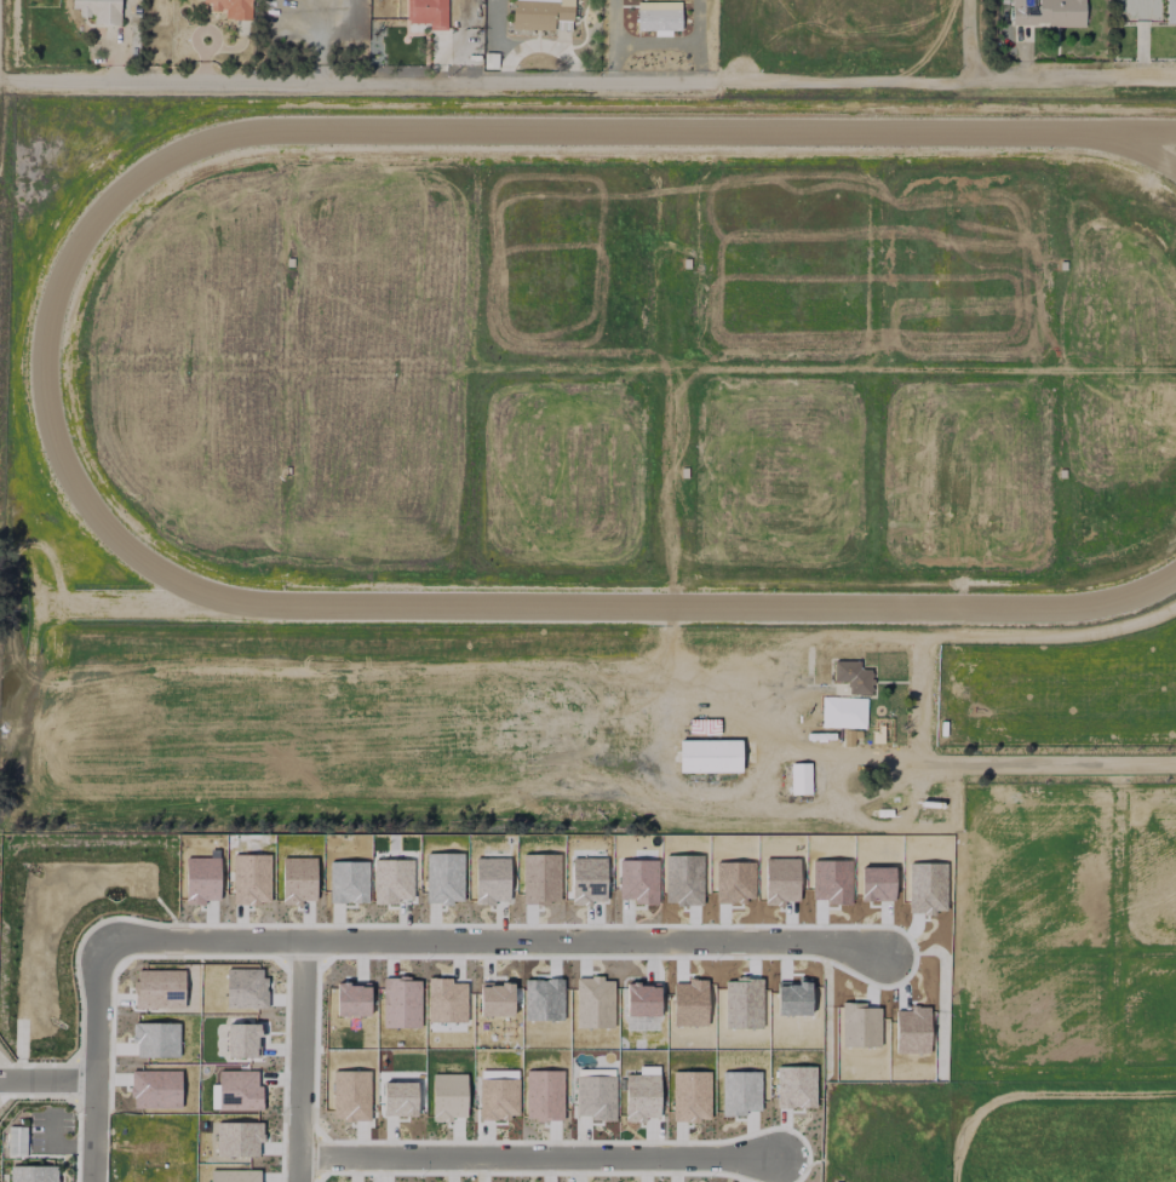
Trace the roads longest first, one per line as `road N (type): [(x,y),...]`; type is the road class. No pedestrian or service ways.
road 1 (residential): [(1175,88),(973,93),(0,80)]
road 2 (residential): [(297,1181),(303,945),(867,941)]
road 3 (residential): [(298,1155),(756,1153)]
road 4 (residential): [(303,945),(114,934),(92,958),(94,1083)]
road 5 (residential): [(93,1181),(94,1083),(0,1078)]

